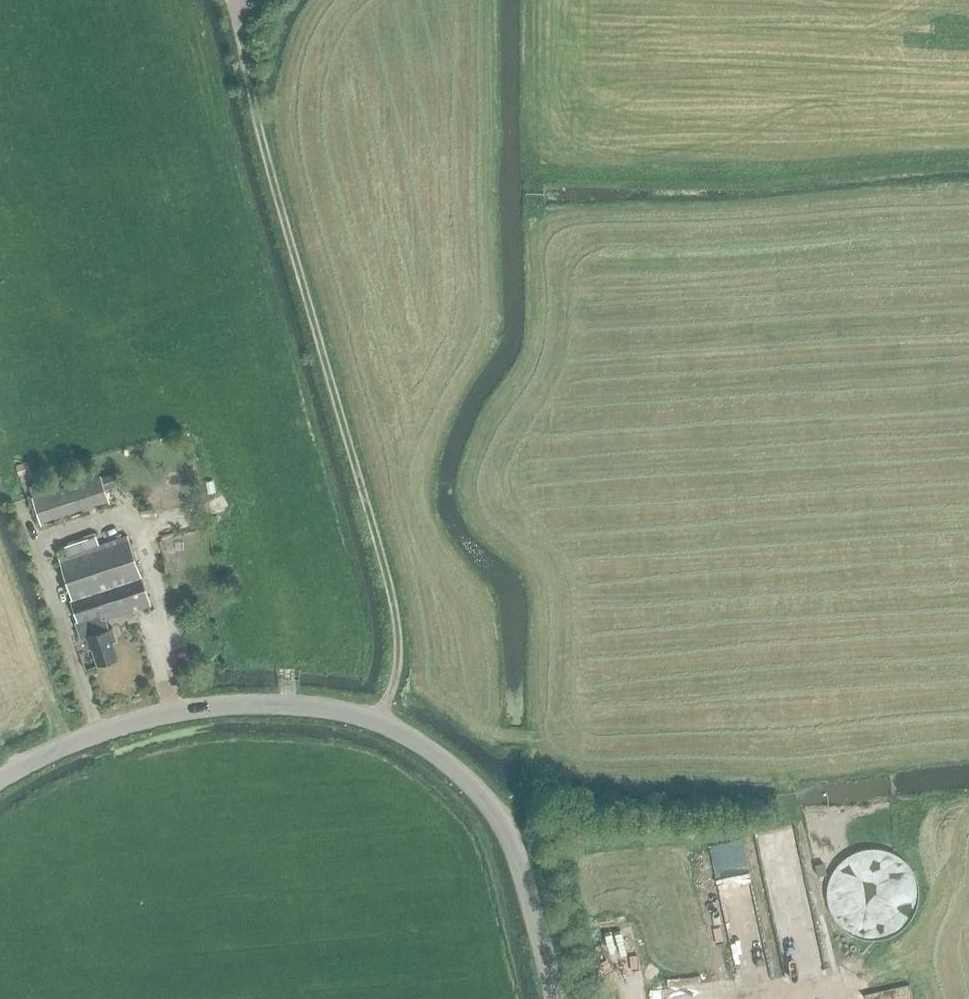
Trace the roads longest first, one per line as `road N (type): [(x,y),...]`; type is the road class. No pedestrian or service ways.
road 1 (tertiary): [(555,998),(506,829),(462,776),(378,721),(299,705),(188,710),(74,742),(0,779)]
road 2 (track): [(378,721),(396,667),(393,609),(249,84)]

